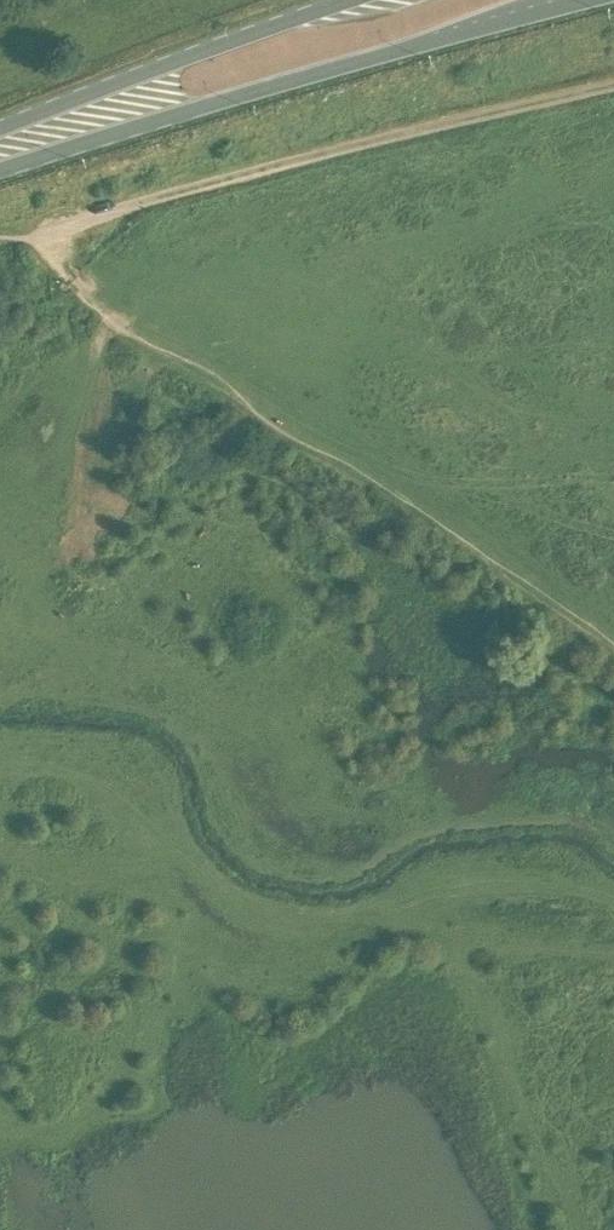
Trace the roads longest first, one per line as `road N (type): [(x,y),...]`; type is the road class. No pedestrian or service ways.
road 1 (primary): [(0,171),(581,0)]
road 2 (track): [(613,86),(153,198),(36,237)]
road 3 (primary): [(343,0),(0,127)]

